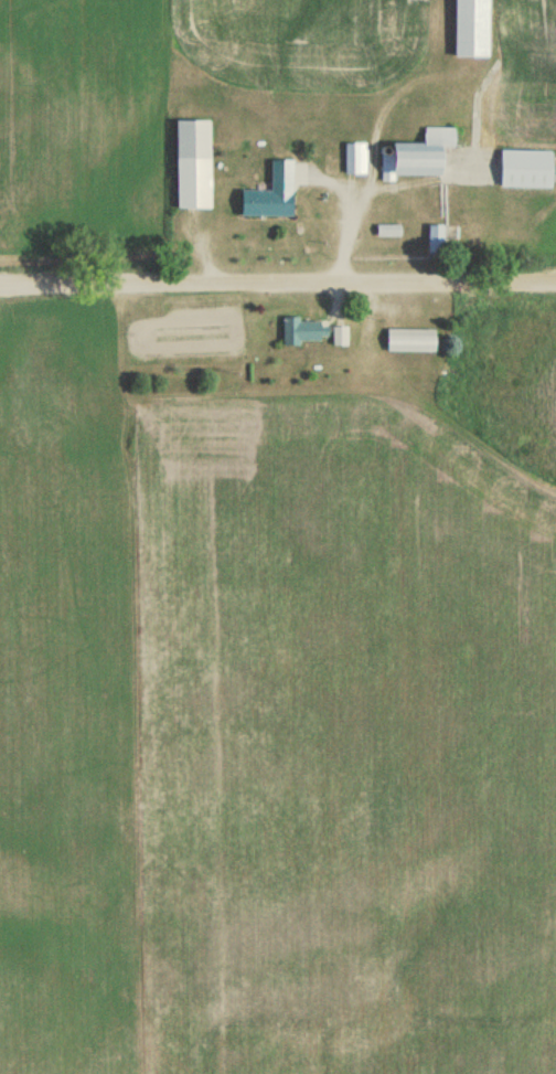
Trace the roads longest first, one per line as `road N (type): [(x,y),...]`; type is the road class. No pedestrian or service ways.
road 1 (residential): [(555,280),(0,284)]

